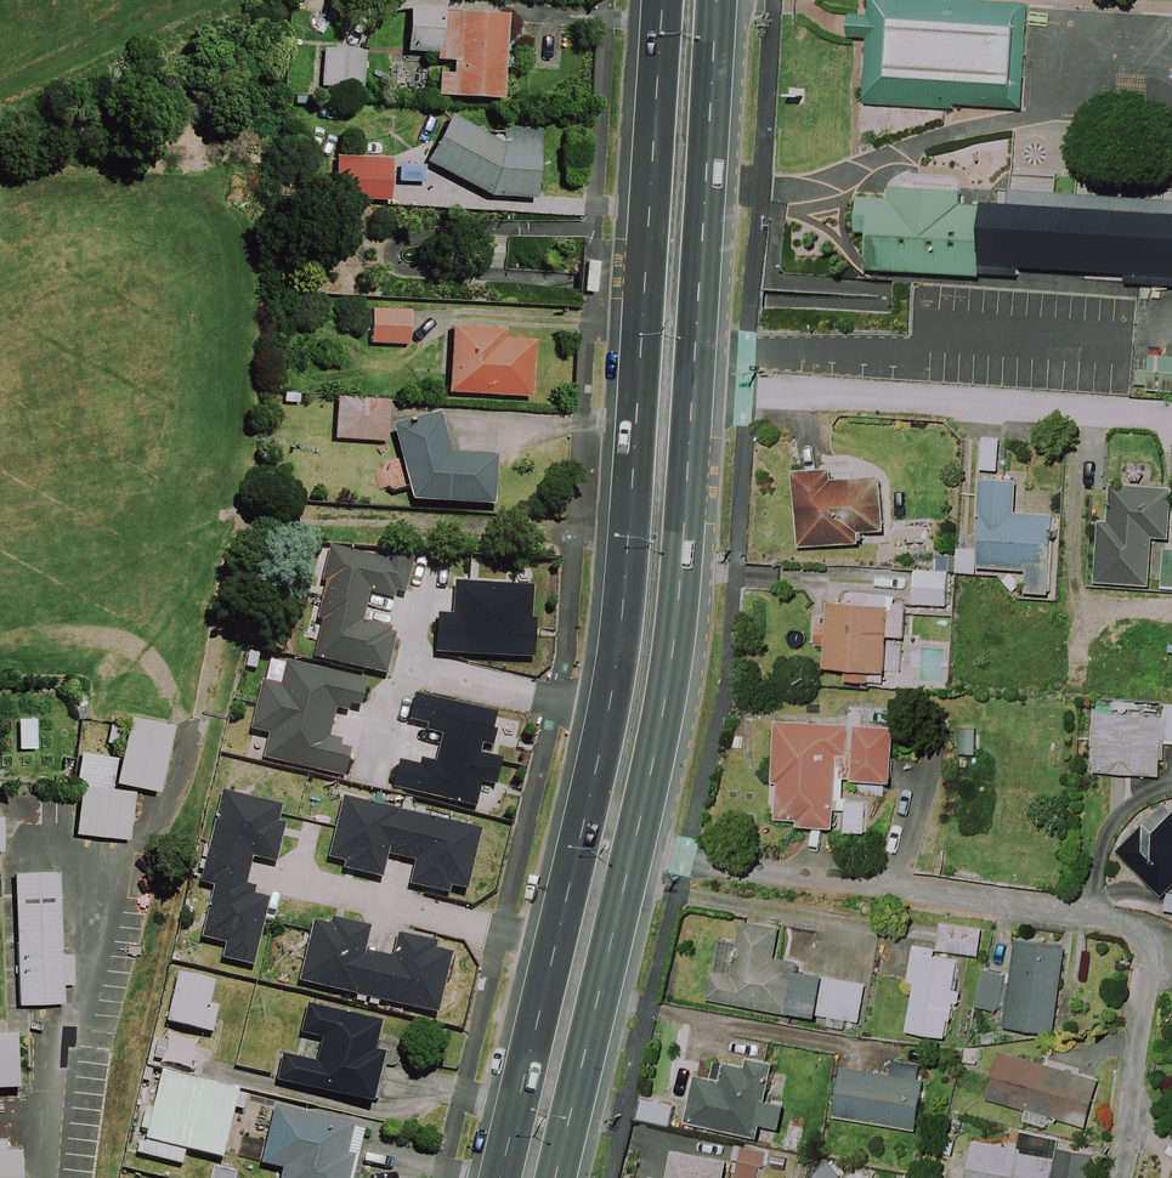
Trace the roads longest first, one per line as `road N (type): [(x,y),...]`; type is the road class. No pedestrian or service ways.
road 1 (trunk): [(492,1177),(586,828),(611,702),(628,555),(661,0)]
road 2 (trunk): [(716,0),(679,589),(666,704),(635,845)]
road 3 (residential): [(635,845),(1150,941),(1100,1177)]
road 4 (trunk): [(635,845),(556,1177)]

